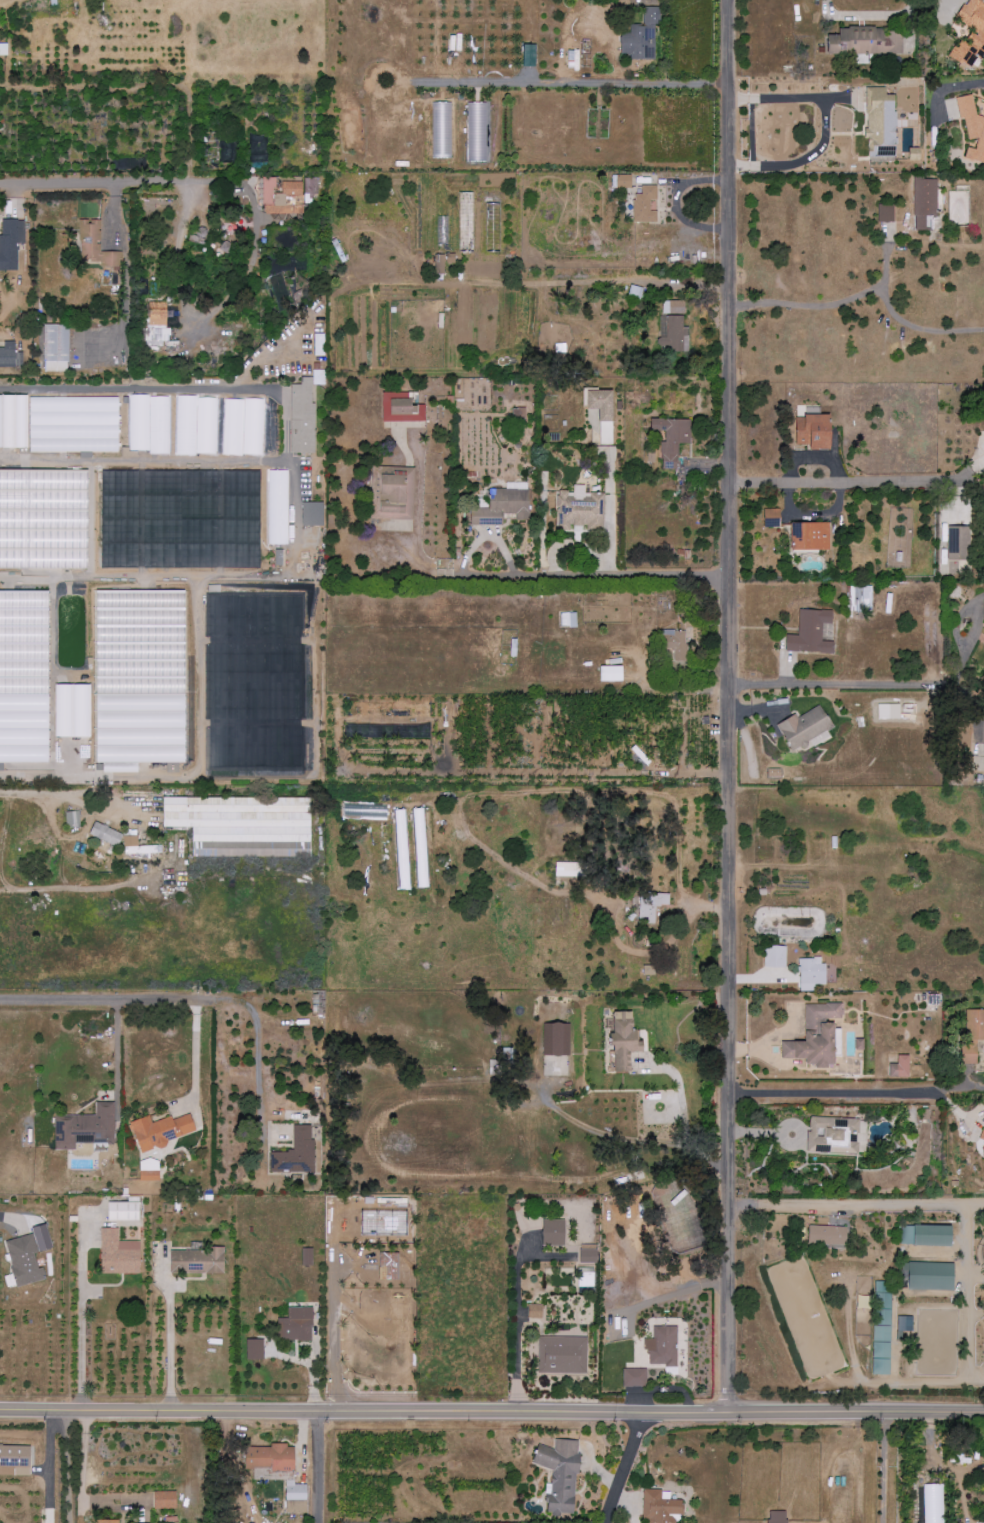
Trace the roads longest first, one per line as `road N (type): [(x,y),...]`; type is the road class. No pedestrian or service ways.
road 1 (residential): [(731,0),(733,1416)]
road 2 (secondary): [(983,1417),(0,1412)]
road 3 (residential): [(734,578),(469,578)]
road 4 (residential): [(734,482),(957,483)]

